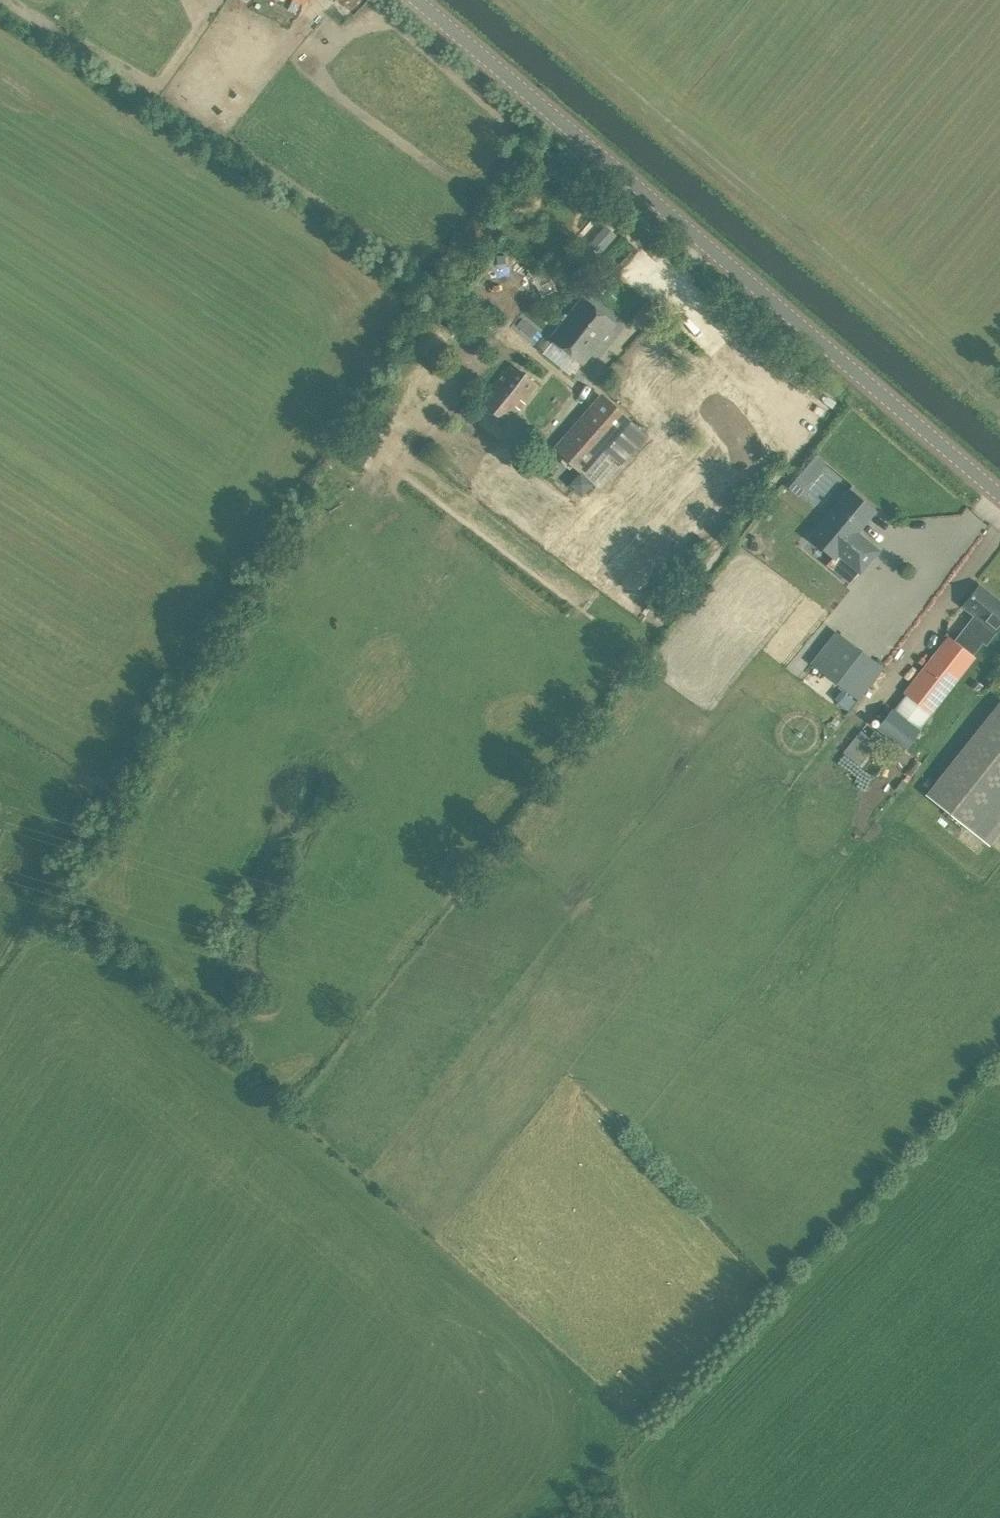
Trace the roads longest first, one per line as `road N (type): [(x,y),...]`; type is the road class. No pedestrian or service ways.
road 1 (unclassified): [(999,495),(421,0)]

